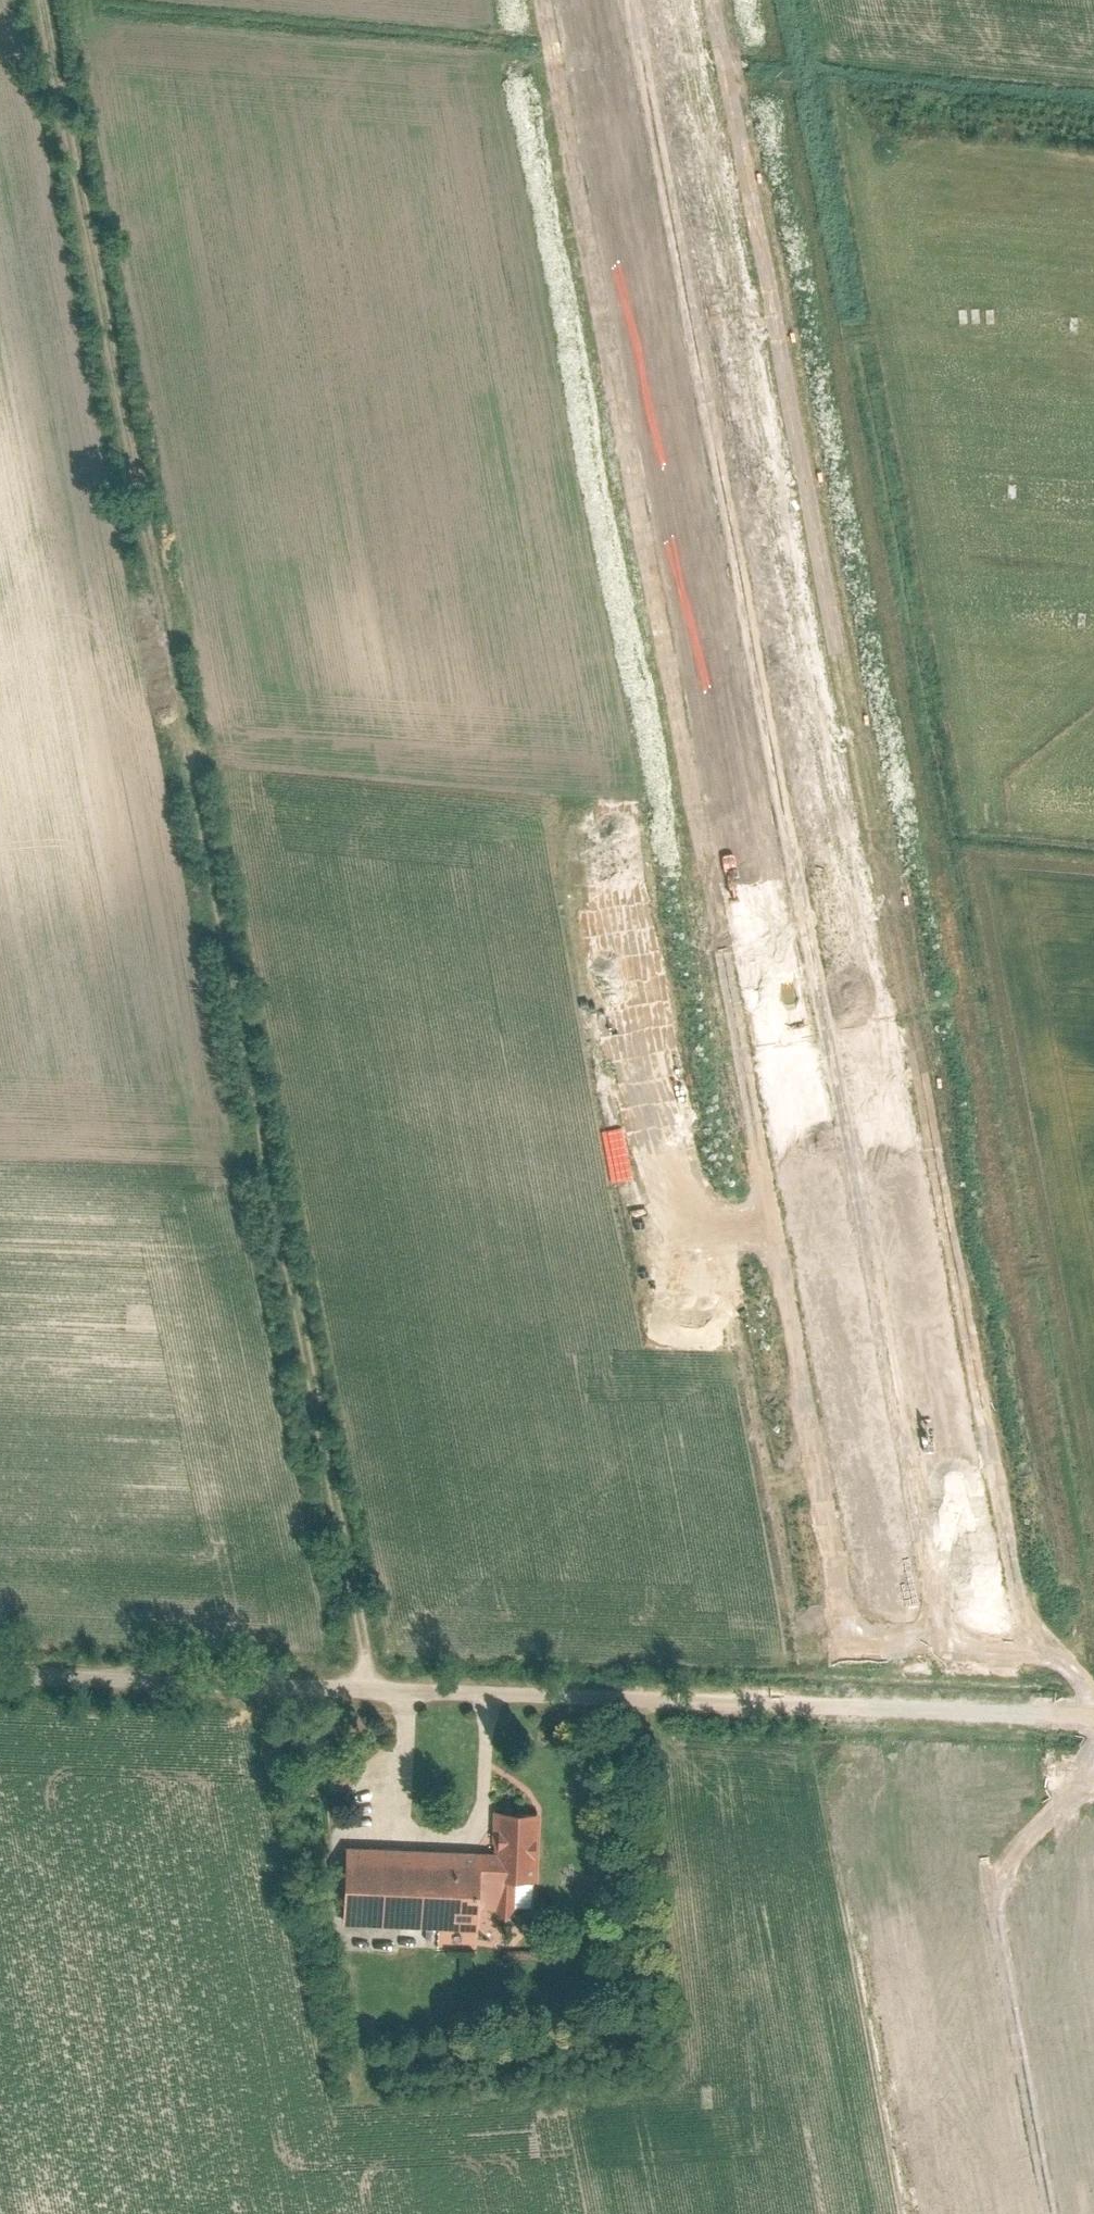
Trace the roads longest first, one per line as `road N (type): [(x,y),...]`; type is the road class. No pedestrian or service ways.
road 1 (unclassified): [(0,1671),(1093,1715)]

